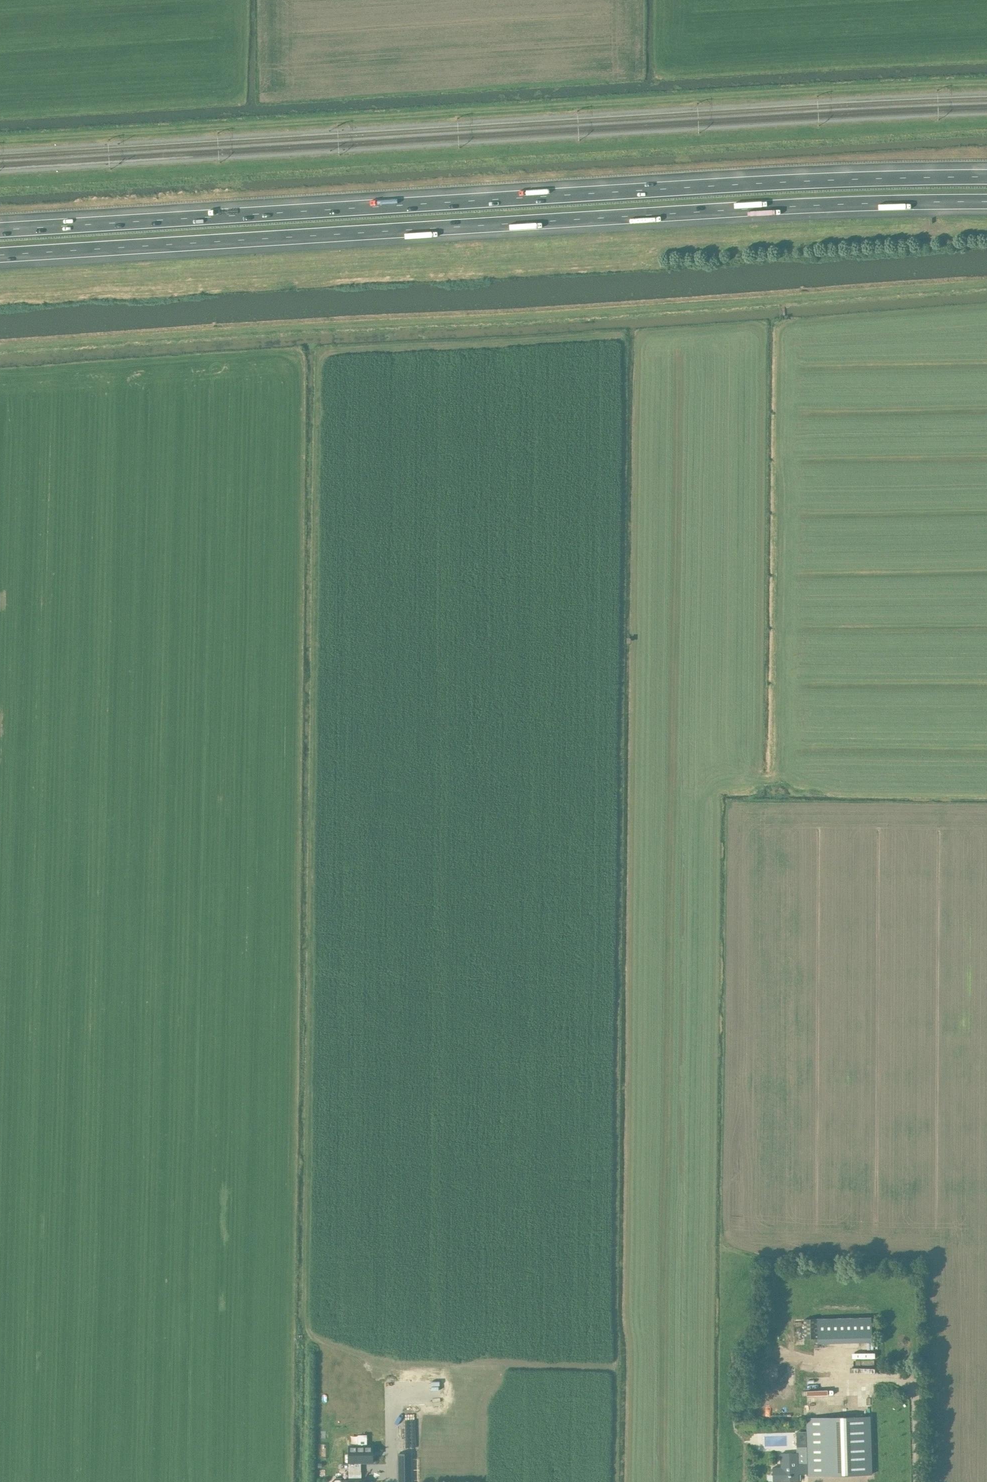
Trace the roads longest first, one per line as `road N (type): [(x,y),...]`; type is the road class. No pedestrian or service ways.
road 1 (motorway): [(0,255),(986,201)]
road 2 (motorway): [(986,177),(0,230)]

